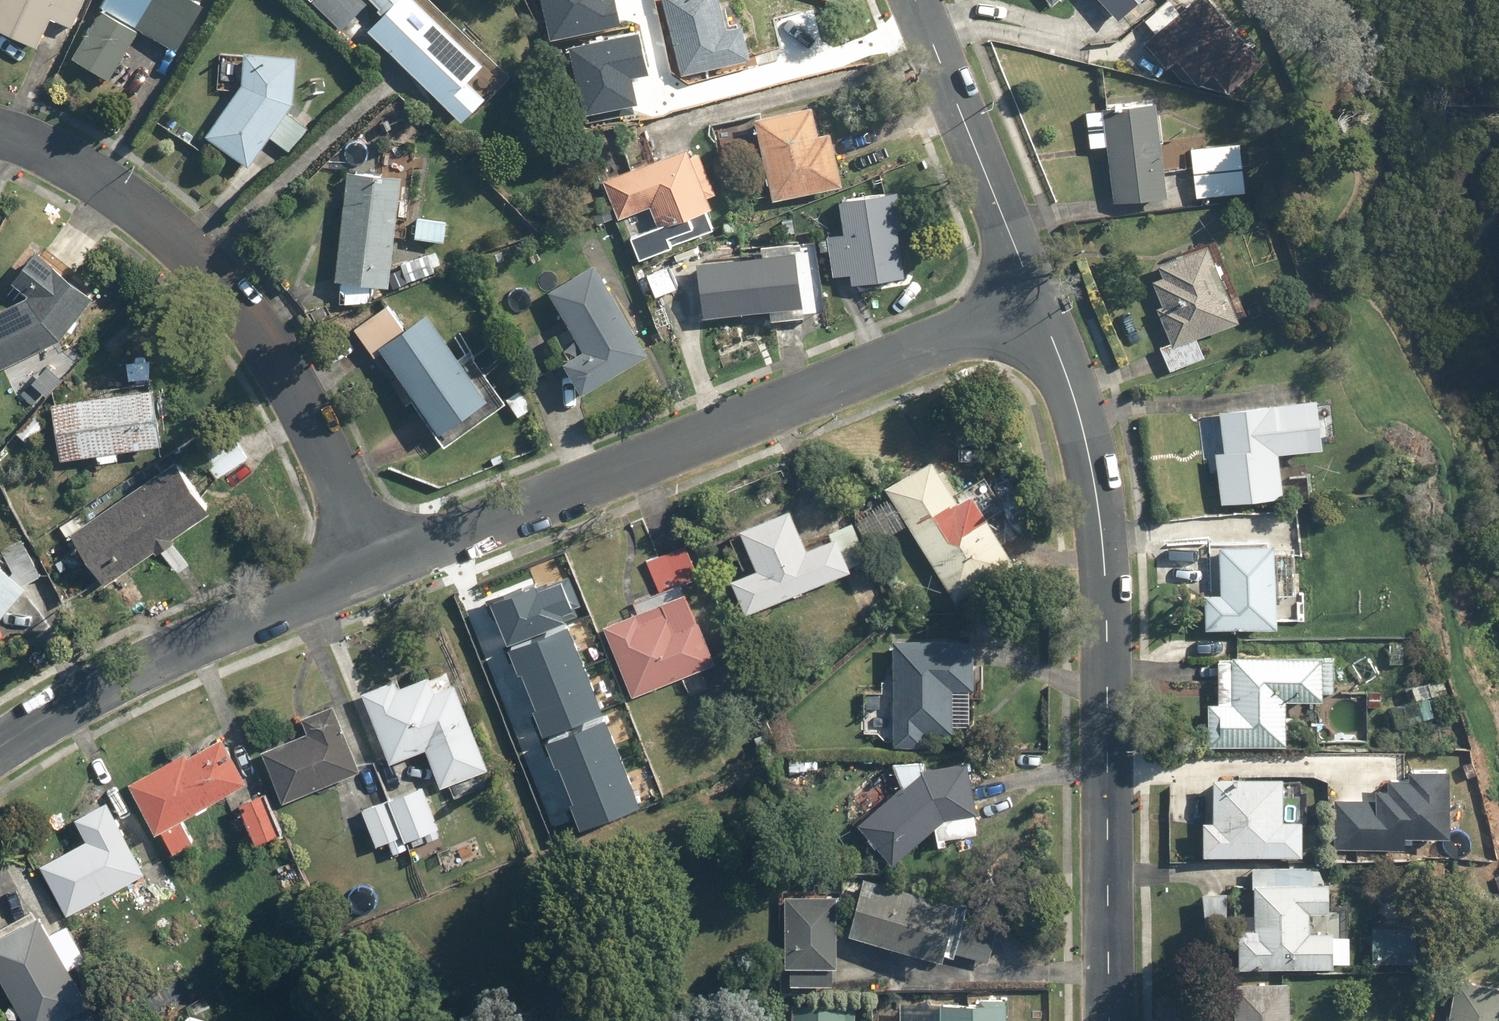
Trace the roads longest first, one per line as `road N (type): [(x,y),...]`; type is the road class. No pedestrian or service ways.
road 1 (residential): [(1038,303),(1076,388),(1094,472),(1107,625),(1107,1020)]
road 2 (residential): [(383,565),(1038,303)]
road 3 (residential): [(383,565),(265,341),(214,276),(147,213),(84,170),(0,131)]
road 4 (residential): [(0,747),(104,688),(383,565)]
road 5 (residential): [(914,0),(1038,303)]

